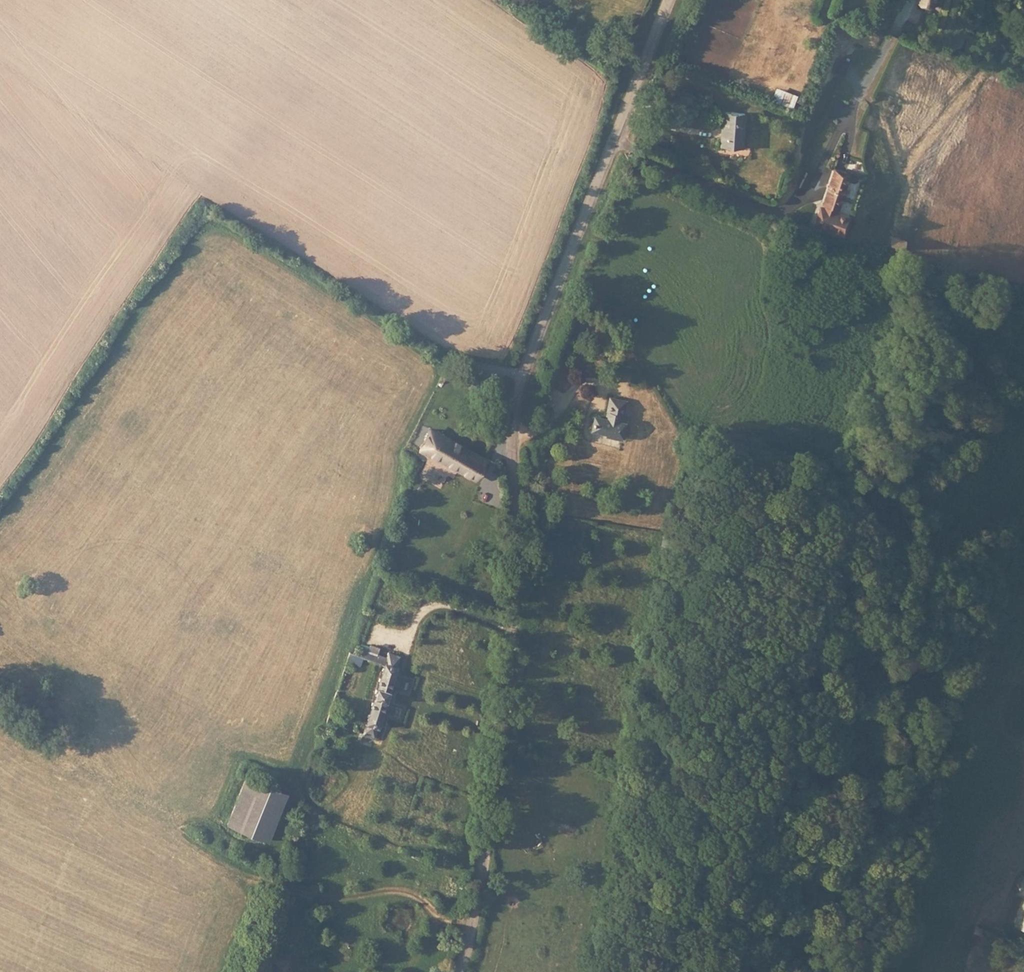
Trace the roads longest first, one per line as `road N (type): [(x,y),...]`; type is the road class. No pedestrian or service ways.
road 1 (tertiary): [(669,0),(515,404),(518,566),(503,727),(460,971)]

